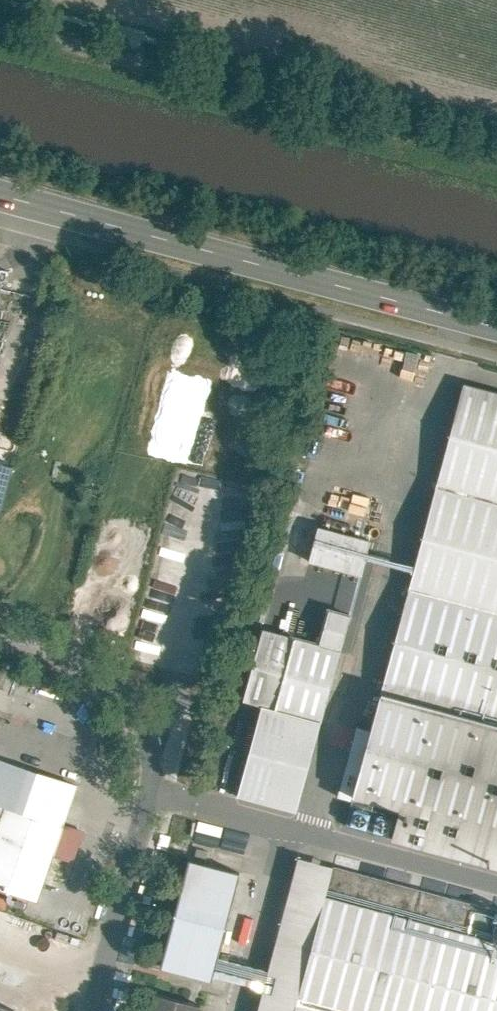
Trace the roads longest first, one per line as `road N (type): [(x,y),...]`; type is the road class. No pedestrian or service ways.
road 1 (primary): [(0,187),(496,321)]
road 2 (unclassified): [(0,26),(496,154)]
road 3 (unclassified): [(0,638),(54,657),(129,706)]

